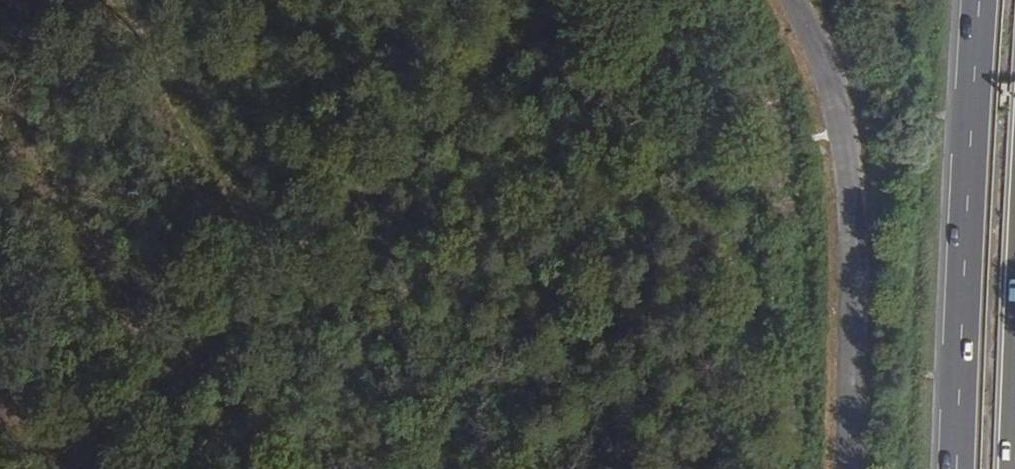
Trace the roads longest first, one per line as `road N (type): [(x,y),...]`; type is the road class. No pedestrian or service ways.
road 1 (track): [(548,0),(58,468)]
road 2 (unclassified): [(797,0),(821,46),(860,266),(857,468)]
road 3 (trunk): [(979,0),(955,468)]
road 4 (track): [(112,0),(275,261)]

